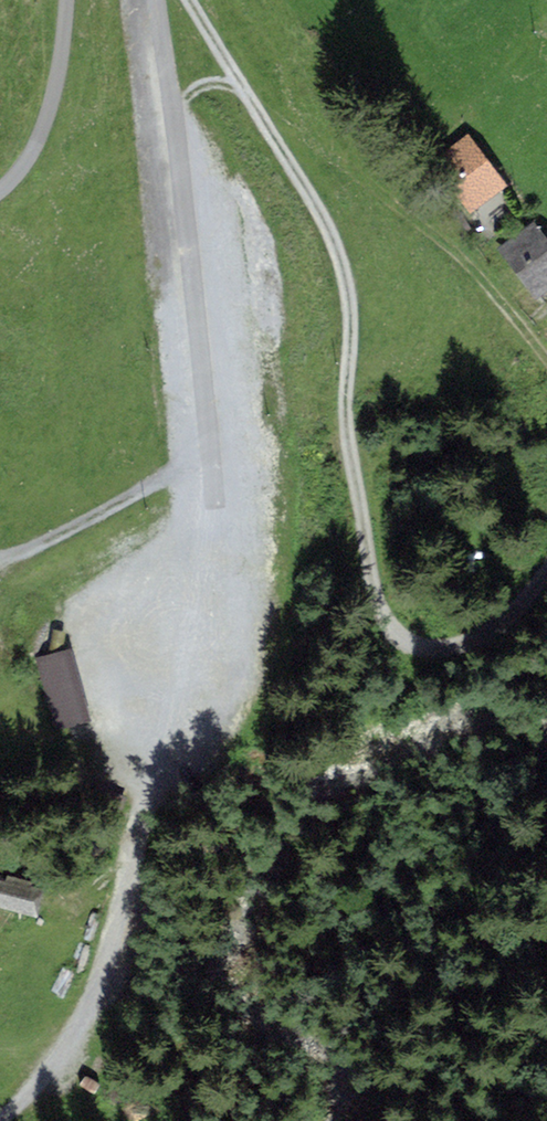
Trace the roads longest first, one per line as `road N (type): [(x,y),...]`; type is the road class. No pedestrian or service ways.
road 1 (track): [(4,1120),(73,1037),(98,964),(152,765),(198,540),(212,360),(156,0)]
road 2 (track): [(546,565),(489,646),(460,656),(428,654),(385,624),(374,606),(347,458),(352,324),(332,233),(187,0)]
road 3 (unclassified): [(0,198),(33,166),(54,108),(70,0)]

